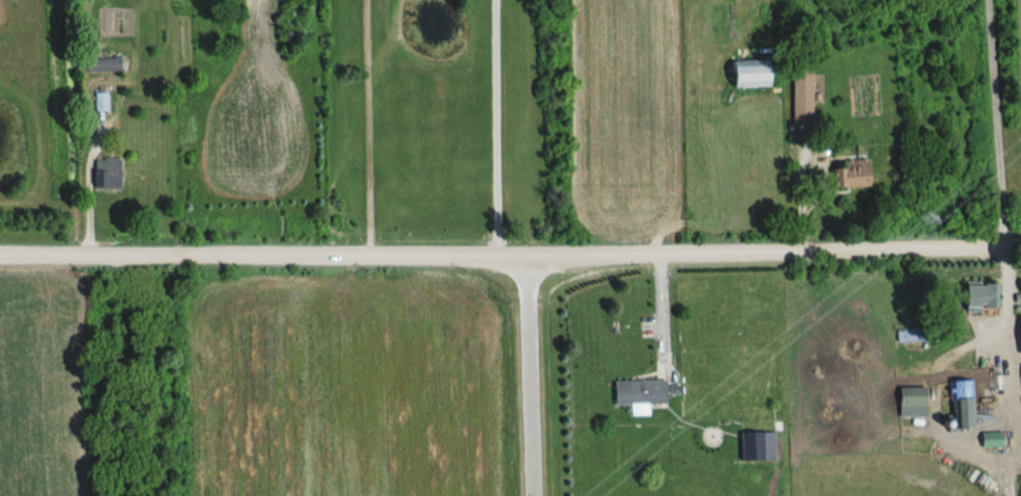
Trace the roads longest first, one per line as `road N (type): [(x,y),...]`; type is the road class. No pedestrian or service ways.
road 1 (residential): [(0,255),(1020,244)]
road 2 (residential): [(491,255),(486,0)]
road 3 (residential): [(531,254),(538,495)]

